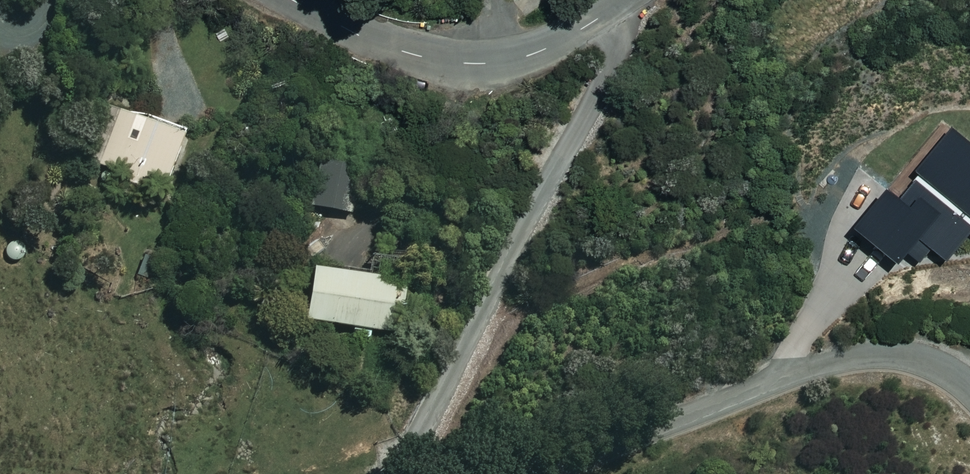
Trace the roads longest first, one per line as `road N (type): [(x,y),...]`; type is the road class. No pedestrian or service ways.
road 1 (track): [(620,4),(611,63),(423,445),(418,473)]
road 2 (track): [(534,473),(651,419),(851,362),(879,359),(924,374),(969,404)]
road 3 (unclassified): [(294,0),(410,54),(494,64),(566,40),(625,0)]

